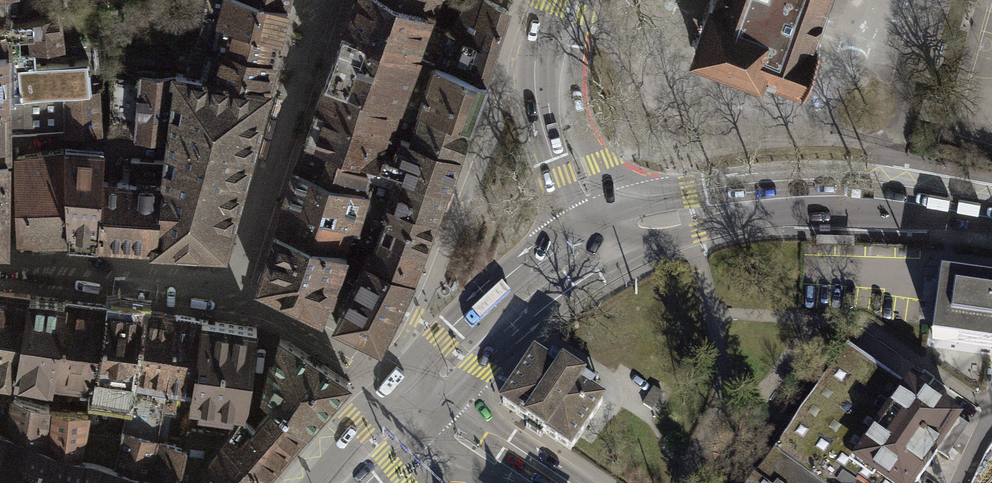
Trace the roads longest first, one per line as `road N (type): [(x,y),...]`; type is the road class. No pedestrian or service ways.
road 1 (primary): [(618,257),(695,231),(799,213),(991,225)]
road 2 (primary): [(991,203),(889,183),(795,181),(688,195),(621,216)]
road 3 (primary): [(581,232),(489,293),(397,389)]
road 4 (primary): [(434,414),(573,282),(618,257)]
road 5 (primary): [(551,0),(535,59),(536,95),(581,232)]
road 6 (primary): [(621,216),(578,118),(576,64),(589,0)]
road 7 (primary): [(397,389),(314,482)]
road 8 (primary): [(434,414),(535,482)]

